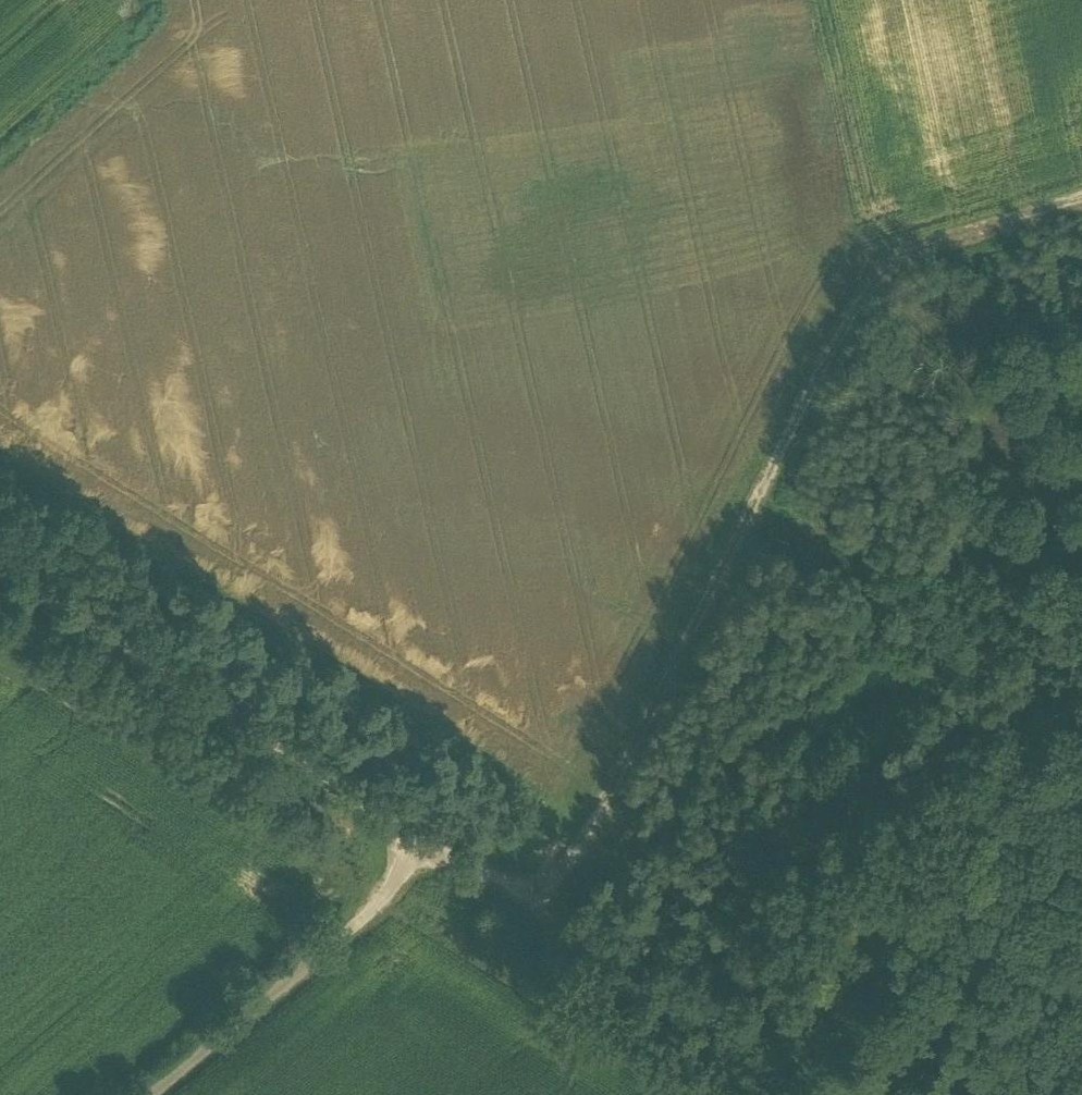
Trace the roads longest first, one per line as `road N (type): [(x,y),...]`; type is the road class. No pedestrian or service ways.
road 1 (unclassified): [(401,885),(402,836),(382,804),(0,567)]
road 2 (unclassified): [(401,885),(151,1094)]

